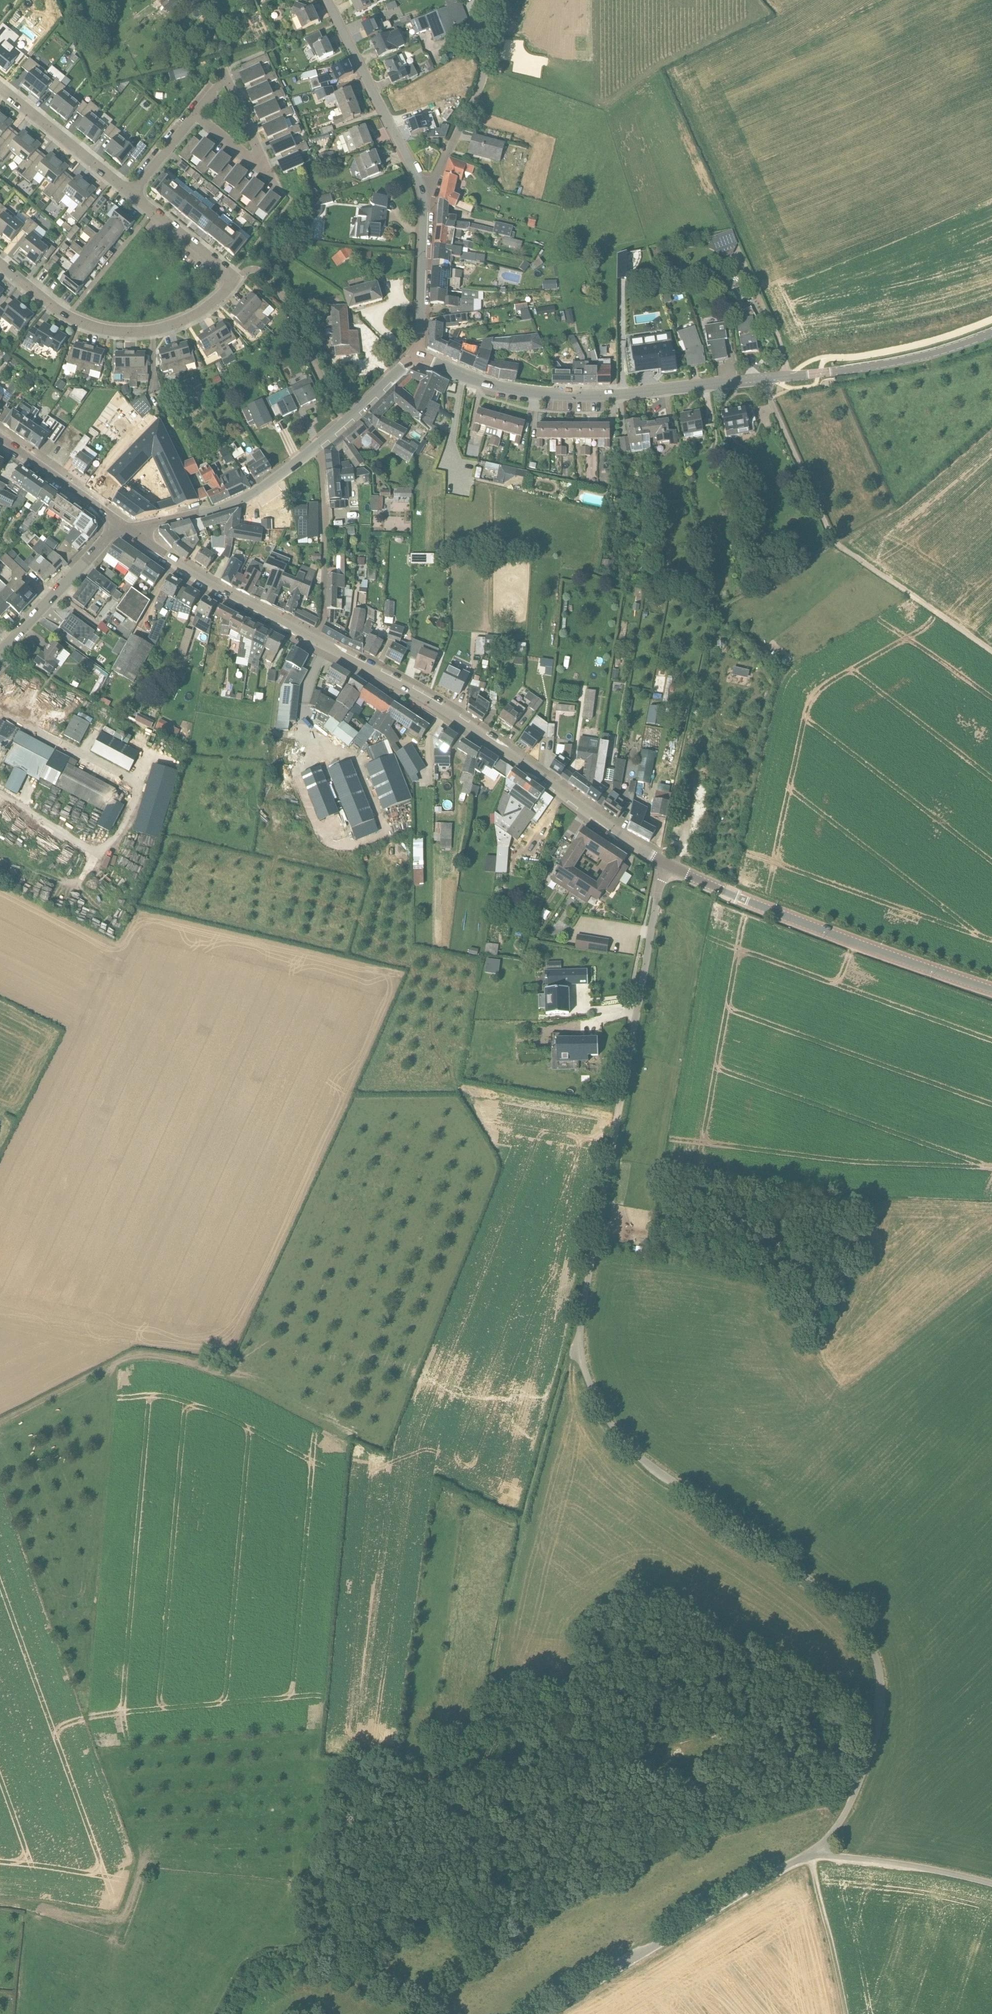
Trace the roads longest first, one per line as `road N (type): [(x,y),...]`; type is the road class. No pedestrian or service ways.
road 1 (unclassified): [(672,867),(662,880),(579,1344),(598,1402),(630,1447),(831,1595),(872,1648),(881,1705),(872,1750),(844,1816),(809,1854)]
road 2 (tertiary): [(672,867),(439,708),(217,588),(139,535)]
road 3 (unclassified): [(991,651),(835,542),(762,379)]
road 4 (tertiary): [(762,379),(545,394),(484,382),(414,354)]
road 5 (tertiary): [(991,990),(672,867)]
road 6 (tertiary): [(139,535),(256,492),(414,354)]
road 7 (unclassified): [(544,2013),(809,1854)]
road 8 (residential): [(230,274),(222,296),(192,319),(117,332),(67,318),(0,264)]
road 9 (tertiary): [(762,379),(896,362),(991,332)]
road 10 (residential): [(226,75),(276,182),(195,114)]
road 11 (residential): [(423,194),(328,0)]
road 12 (unclassified): [(991,1883),(809,1854)]
road 13 (tertiary): [(0,652),(121,523)]
road 14 (residential): [(487,37),(481,82),(423,194)]
road 15 (residential): [(130,194),(0,87)]
road 16 (track): [(846,2013),(809,1854)]
road 17 (residential): [(414,354),(423,194)]
road 18 (tertiary): [(121,523),(0,439)]
road 19 (residential): [(230,274),(130,194)]

